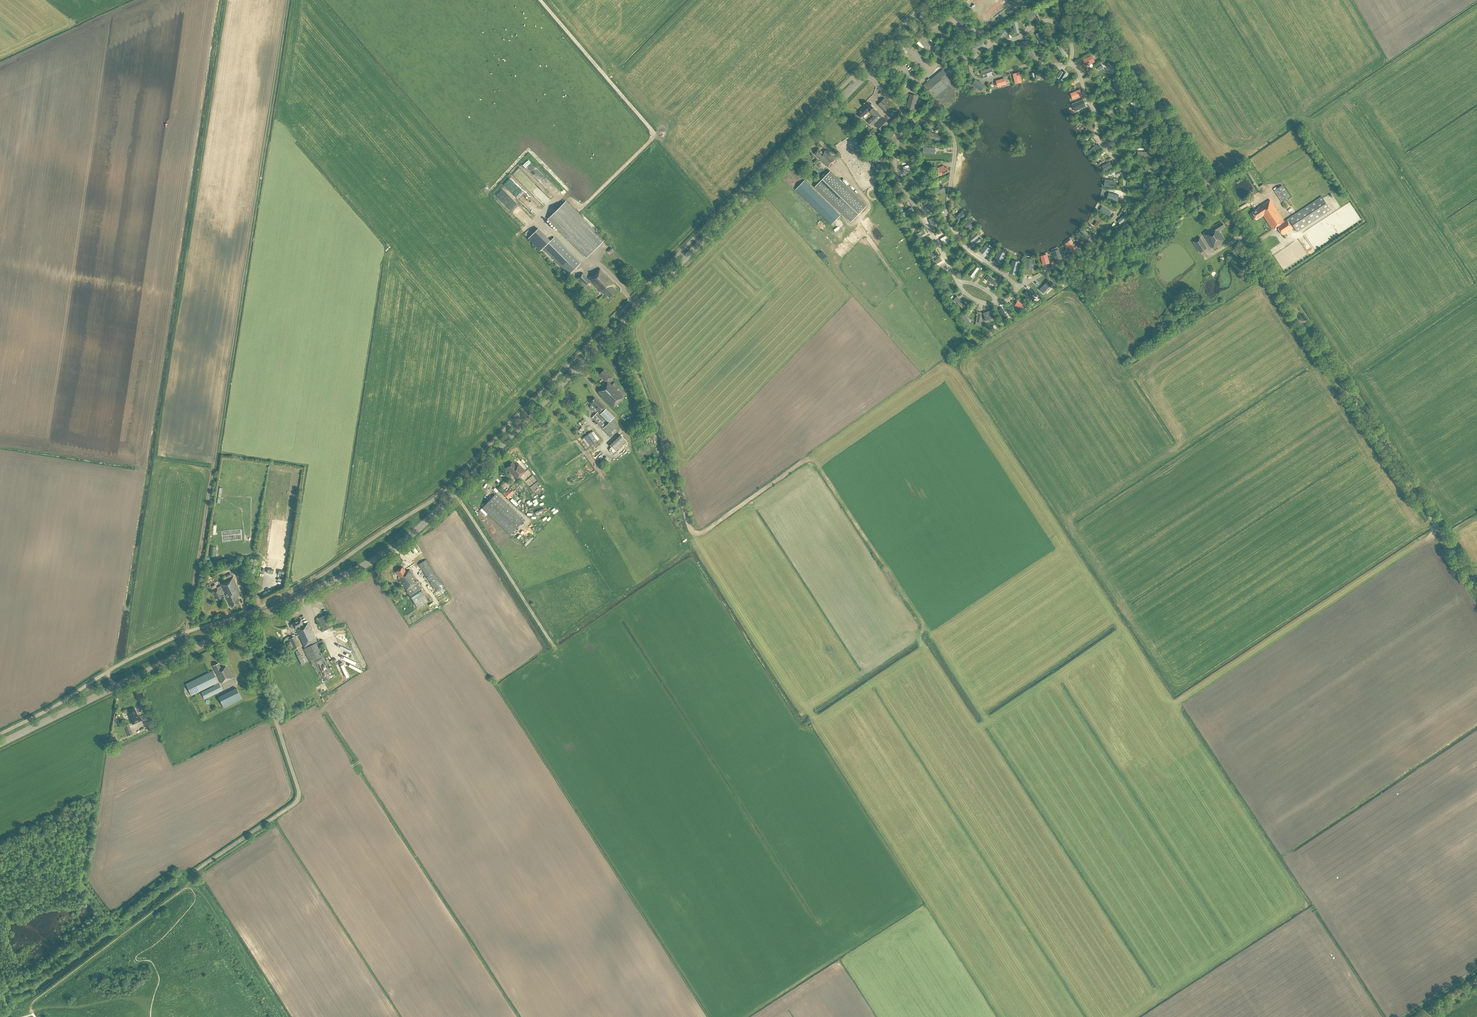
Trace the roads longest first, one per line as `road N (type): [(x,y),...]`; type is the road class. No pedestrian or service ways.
road 1 (primary): [(0,743),(400,543),(941,0)]
road 2 (tertiary): [(1476,588),(1091,0)]
road 3 (track): [(186,632),(285,0)]
road 4 (track): [(454,493),(552,642),(681,553)]
road 5 (track): [(540,218),(561,195),(577,206),(586,203),(655,136),(540,0)]
road 6 (track): [(190,877),(299,798),(243,624)]
road 7 (track): [(190,877),(169,876),(111,918),(81,879)]

